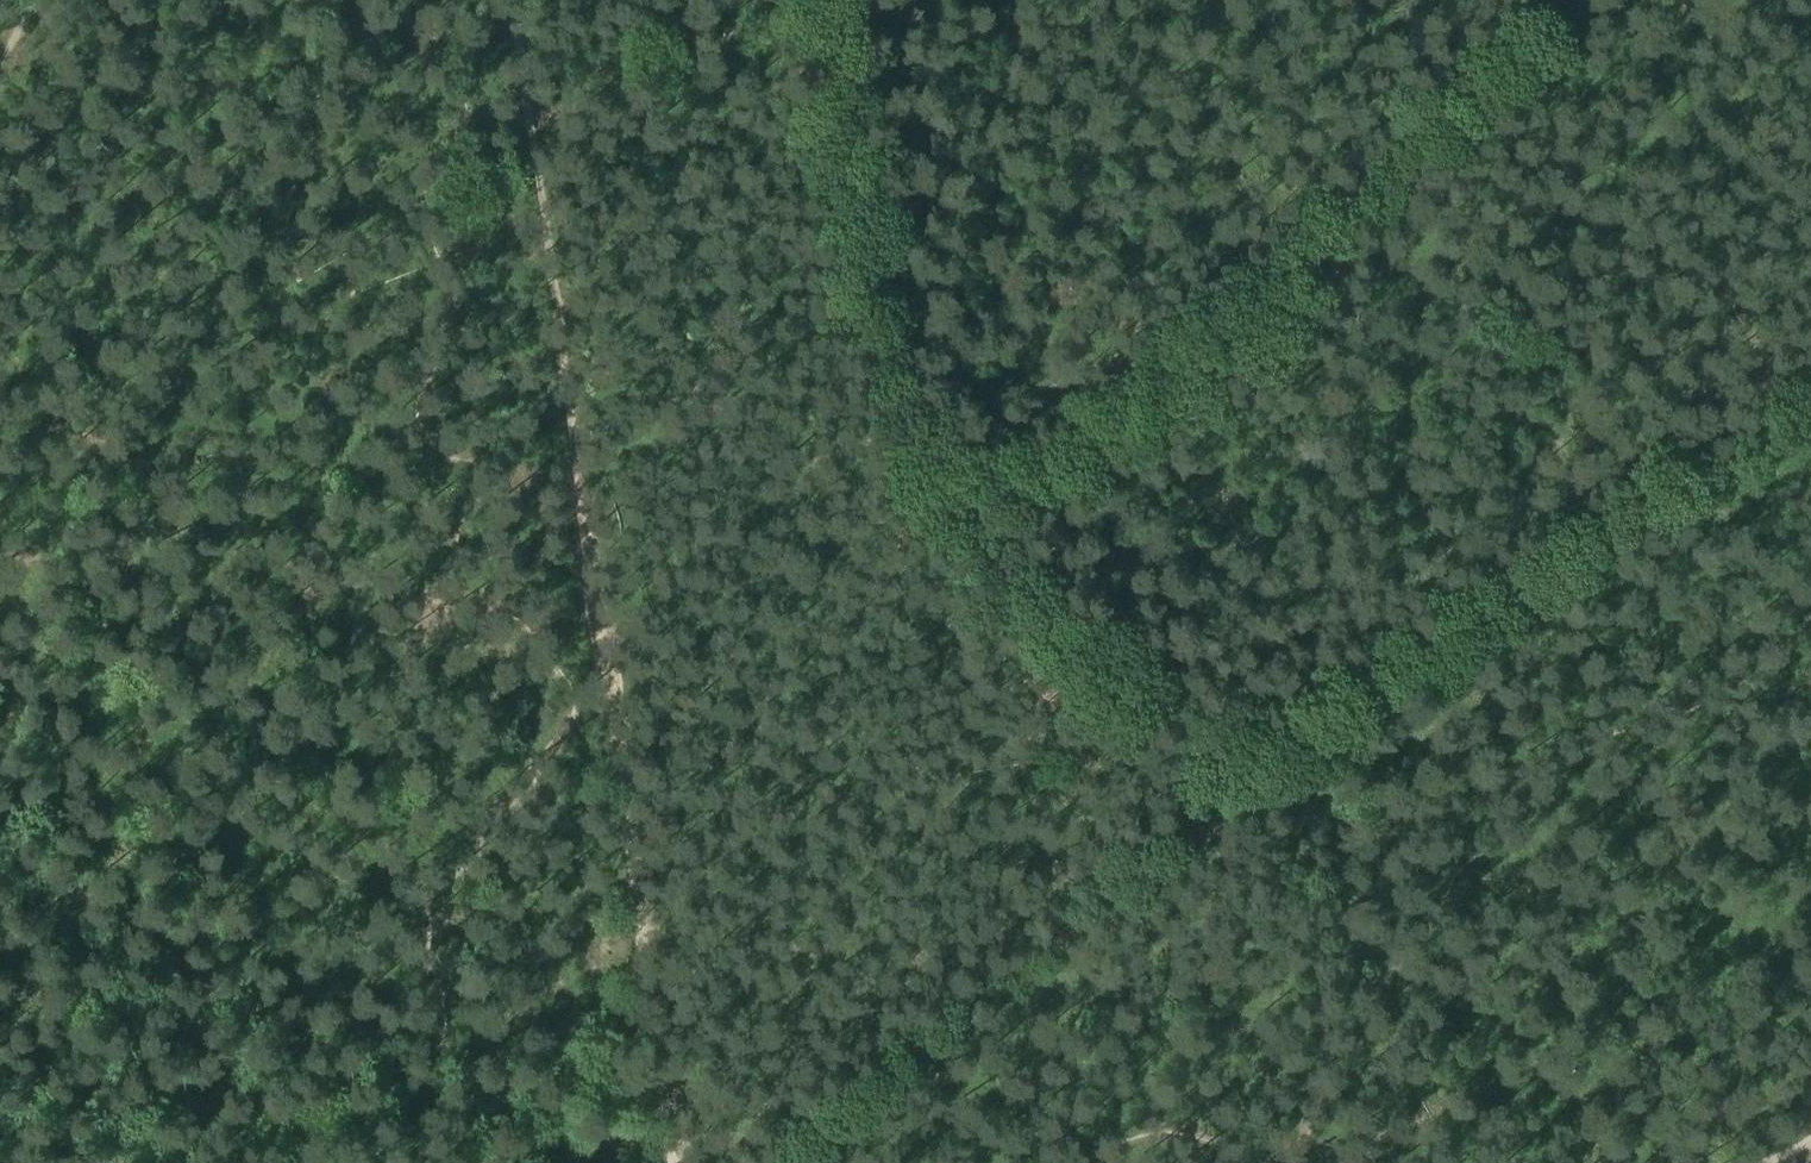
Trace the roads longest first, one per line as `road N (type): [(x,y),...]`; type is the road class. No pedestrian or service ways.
road 1 (track): [(1810,384),(1156,827),(754,1162)]
road 2 (track): [(675,1162),(502,0)]
road 3 (track): [(852,0),(843,131),(861,286),(878,351),(930,471),(997,577),(1092,674),(1233,773)]

